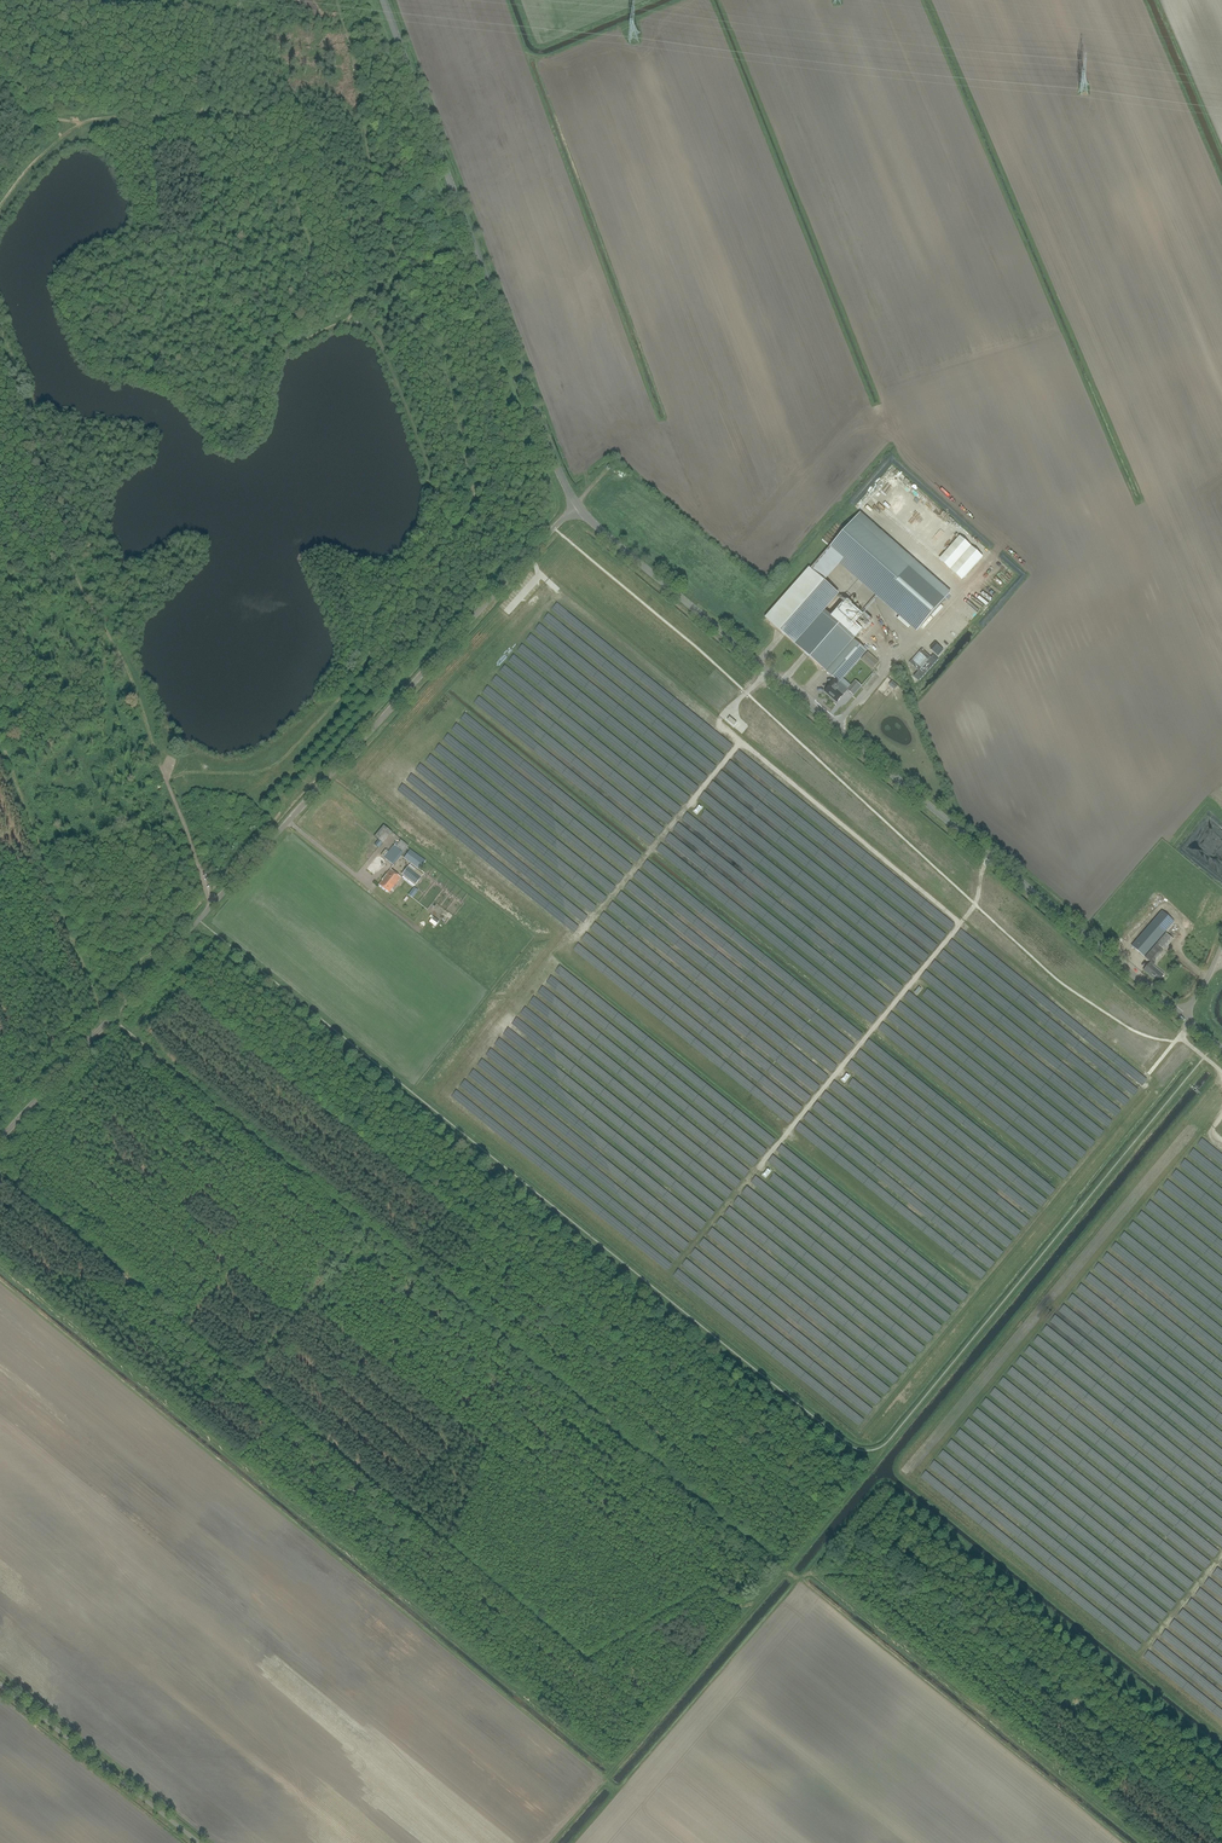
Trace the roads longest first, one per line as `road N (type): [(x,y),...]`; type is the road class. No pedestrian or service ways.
road 1 (track): [(133,1037),(797,1581),(909,1579),(1221,1836)]
road 2 (track): [(169,770),(213,788),(284,760),(368,666),(380,608),(455,530),(472,501),(447,380),(369,171),(338,0)]
road 3 (tertiary): [(1183,1016),(576,501)]
road 4 (residential): [(213,906),(576,501)]
road 5 (tertiary): [(576,501),(383,0)]
road 6 (track): [(548,1842),(876,1457)]
road 7 (track): [(170,760),(156,750),(110,637),(70,564),(0,350)]
road 8 (track): [(452,533),(379,336),(341,311),(405,283)]
road 9 (residential): [(0,1141),(213,906)]
road 10 (track): [(0,736),(106,1027)]
road 11 (unclassified): [(201,1842),(0,1683)]
road 12 (track): [(56,121),(268,122)]
road 13 (unclassified): [(213,906),(166,781),(170,760)]
road 14 (track): [(217,937),(133,1037)]

